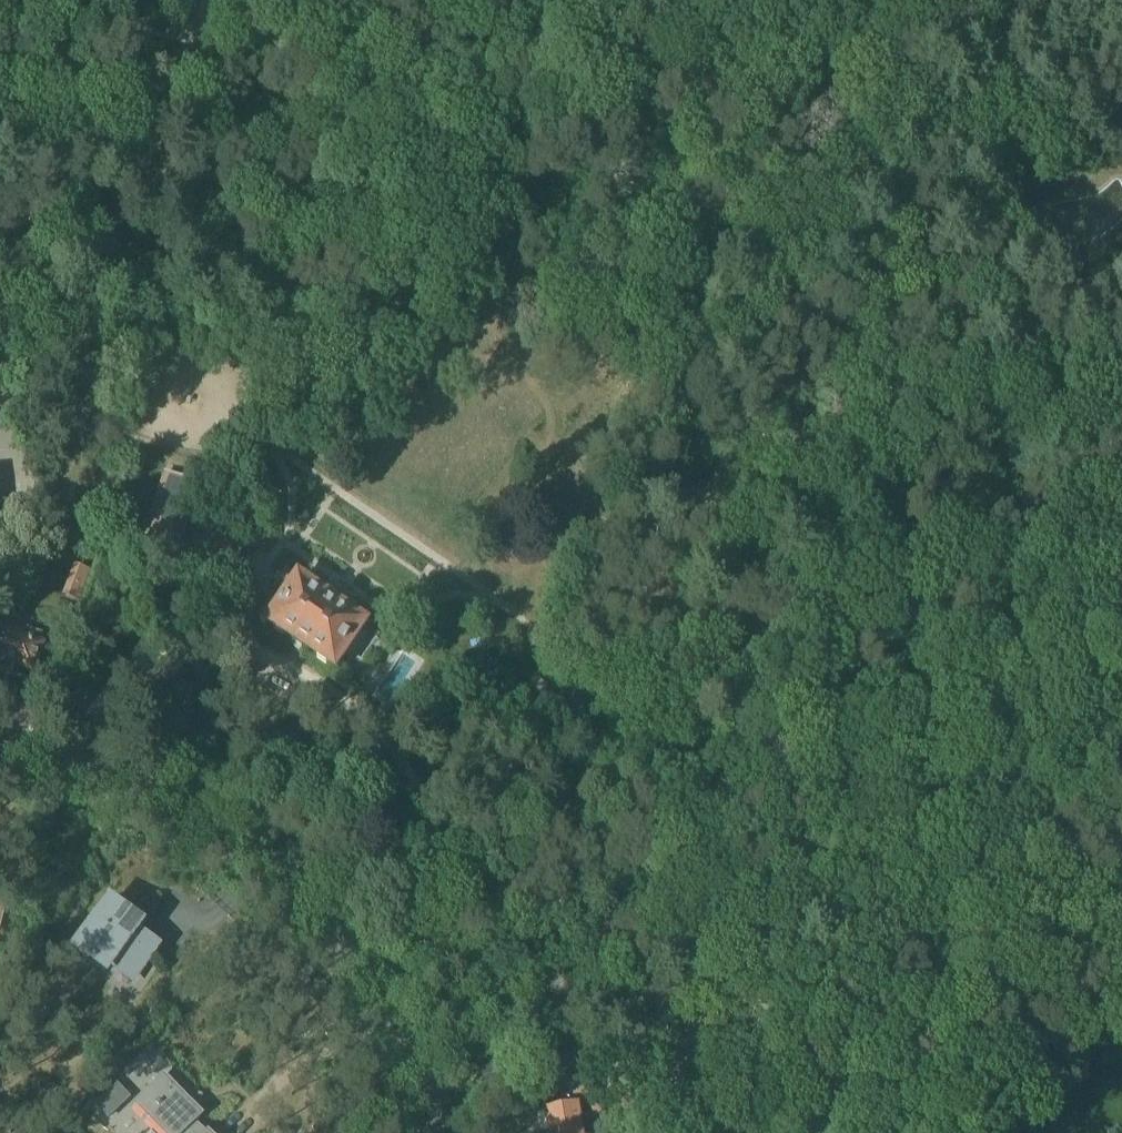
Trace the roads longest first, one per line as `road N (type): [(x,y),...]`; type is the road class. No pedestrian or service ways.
road 1 (tertiary): [(421,1132),(399,1066),(323,947),(251,873),(111,797),(0,768)]

